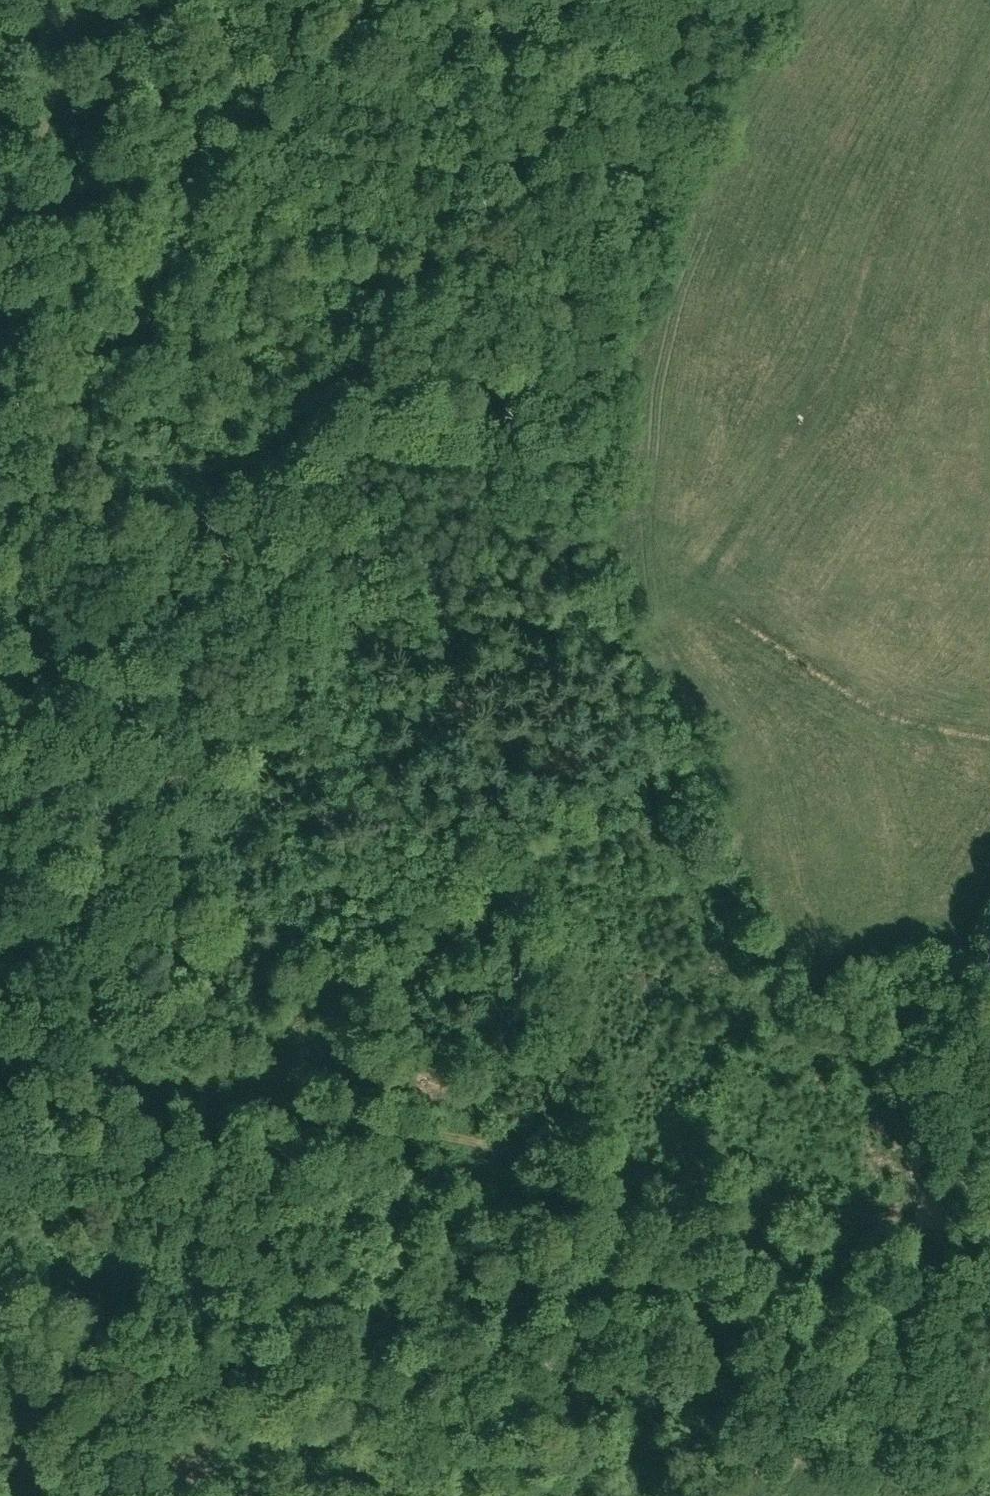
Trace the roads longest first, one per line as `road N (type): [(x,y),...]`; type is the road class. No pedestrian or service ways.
road 1 (track): [(0,1049),(939,1231),(989,1225)]
road 2 (track): [(74,0),(0,258)]

